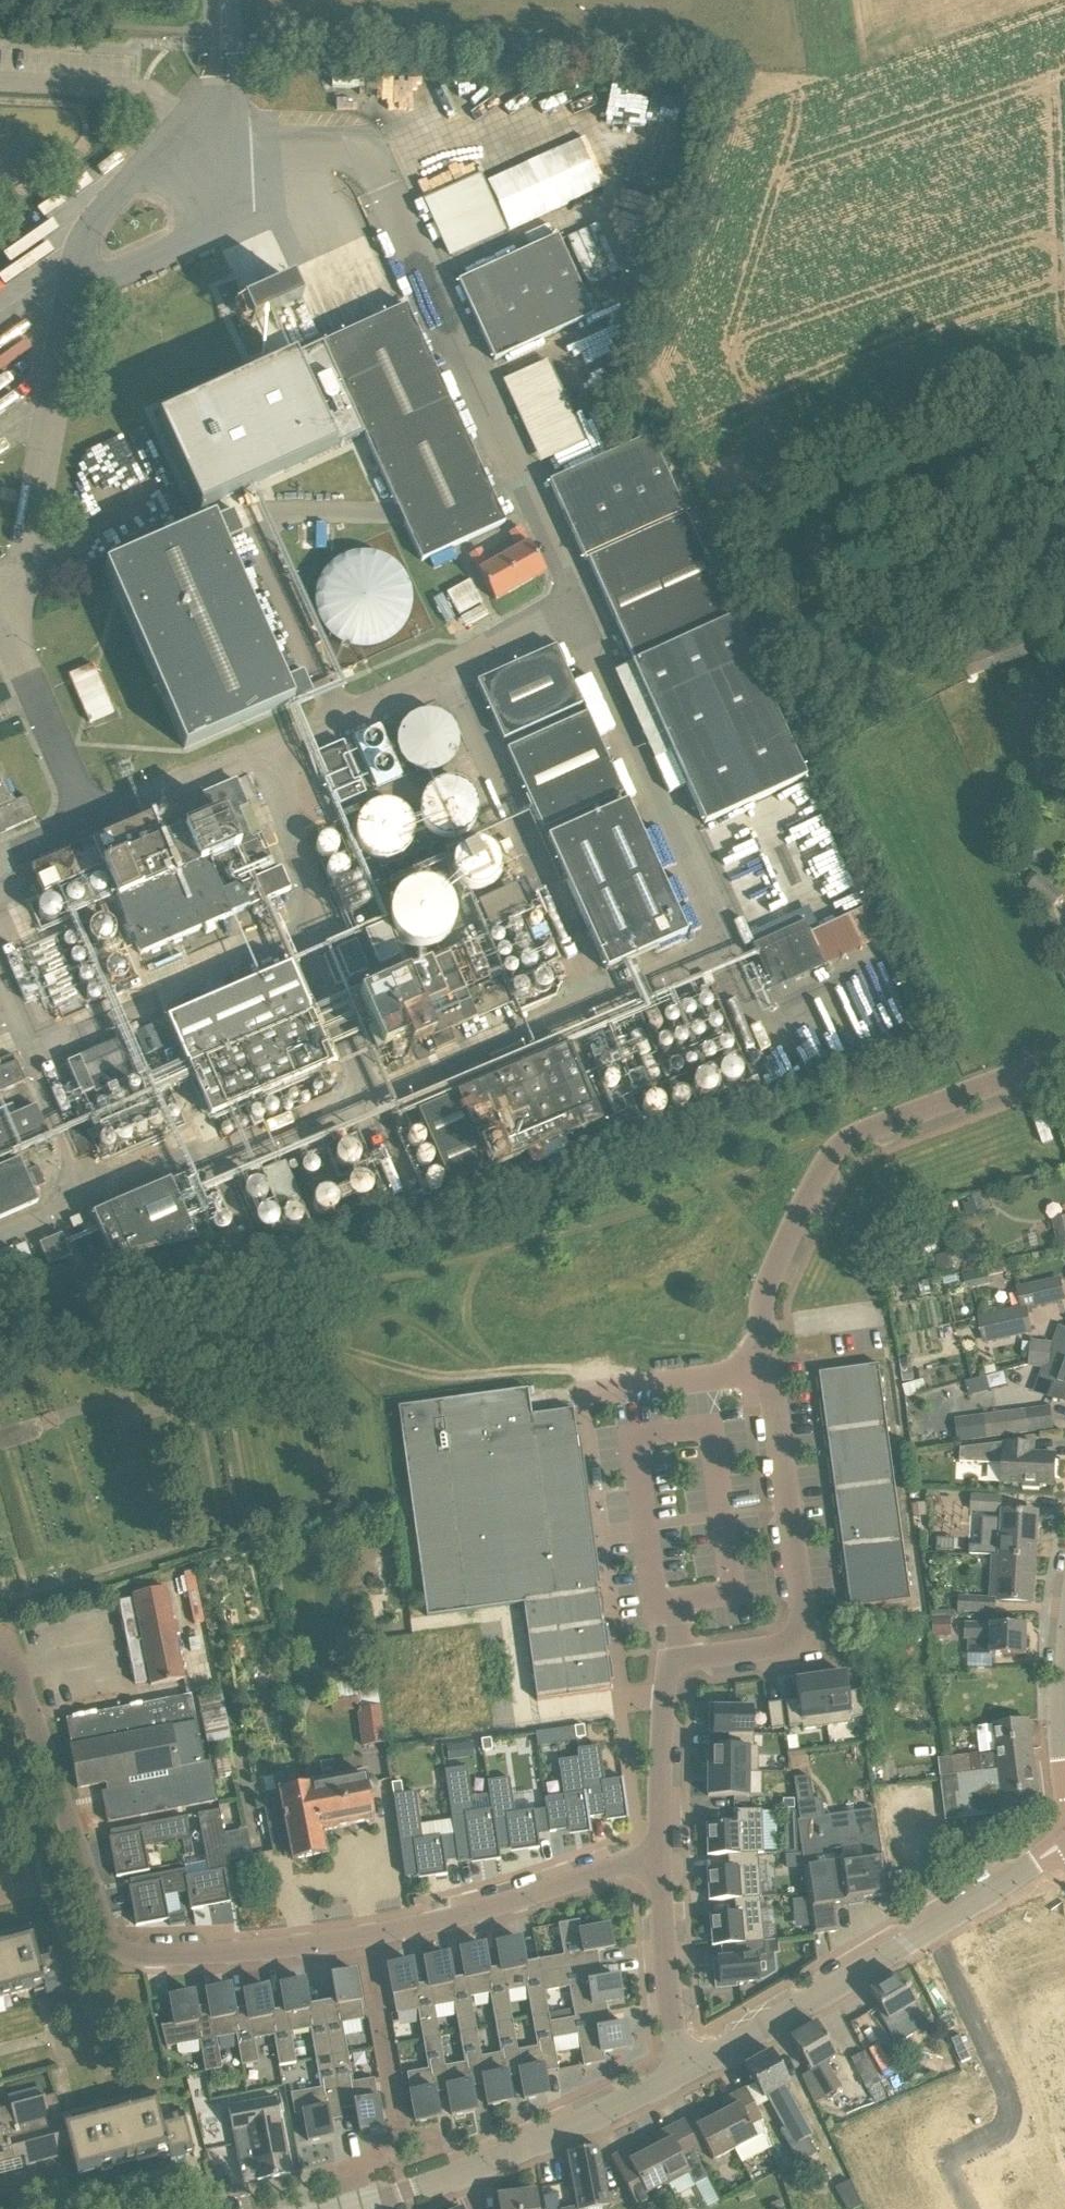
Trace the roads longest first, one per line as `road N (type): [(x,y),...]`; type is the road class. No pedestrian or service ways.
road 1 (residential): [(660,1852),(675,1661),(805,1644),(769,1364),(768,1293),(786,1241),(845,1143),(1064,1057)]
road 2 (residential): [(0,1658),(15,1667),(116,1947),(149,1956),(304,1948),(418,1929),(660,1852)]
road 3 (unclassified): [(722,513),(898,433),(1064,377)]
road 4 (tertiary): [(360,2208),(475,2171),(683,2074)]
road 5 (residential): [(932,1923),(1011,2103),(1004,2131),(946,2159),(969,2208)]
road 6 (tertiary): [(683,2074),(932,1923)]
road 7 (residential): [(683,2074),(660,1852)]
road 8 (tertiary): [(932,1923),(1064,1842)]
road 9 (tertiary): [(1064,1750),(1064,1624)]

